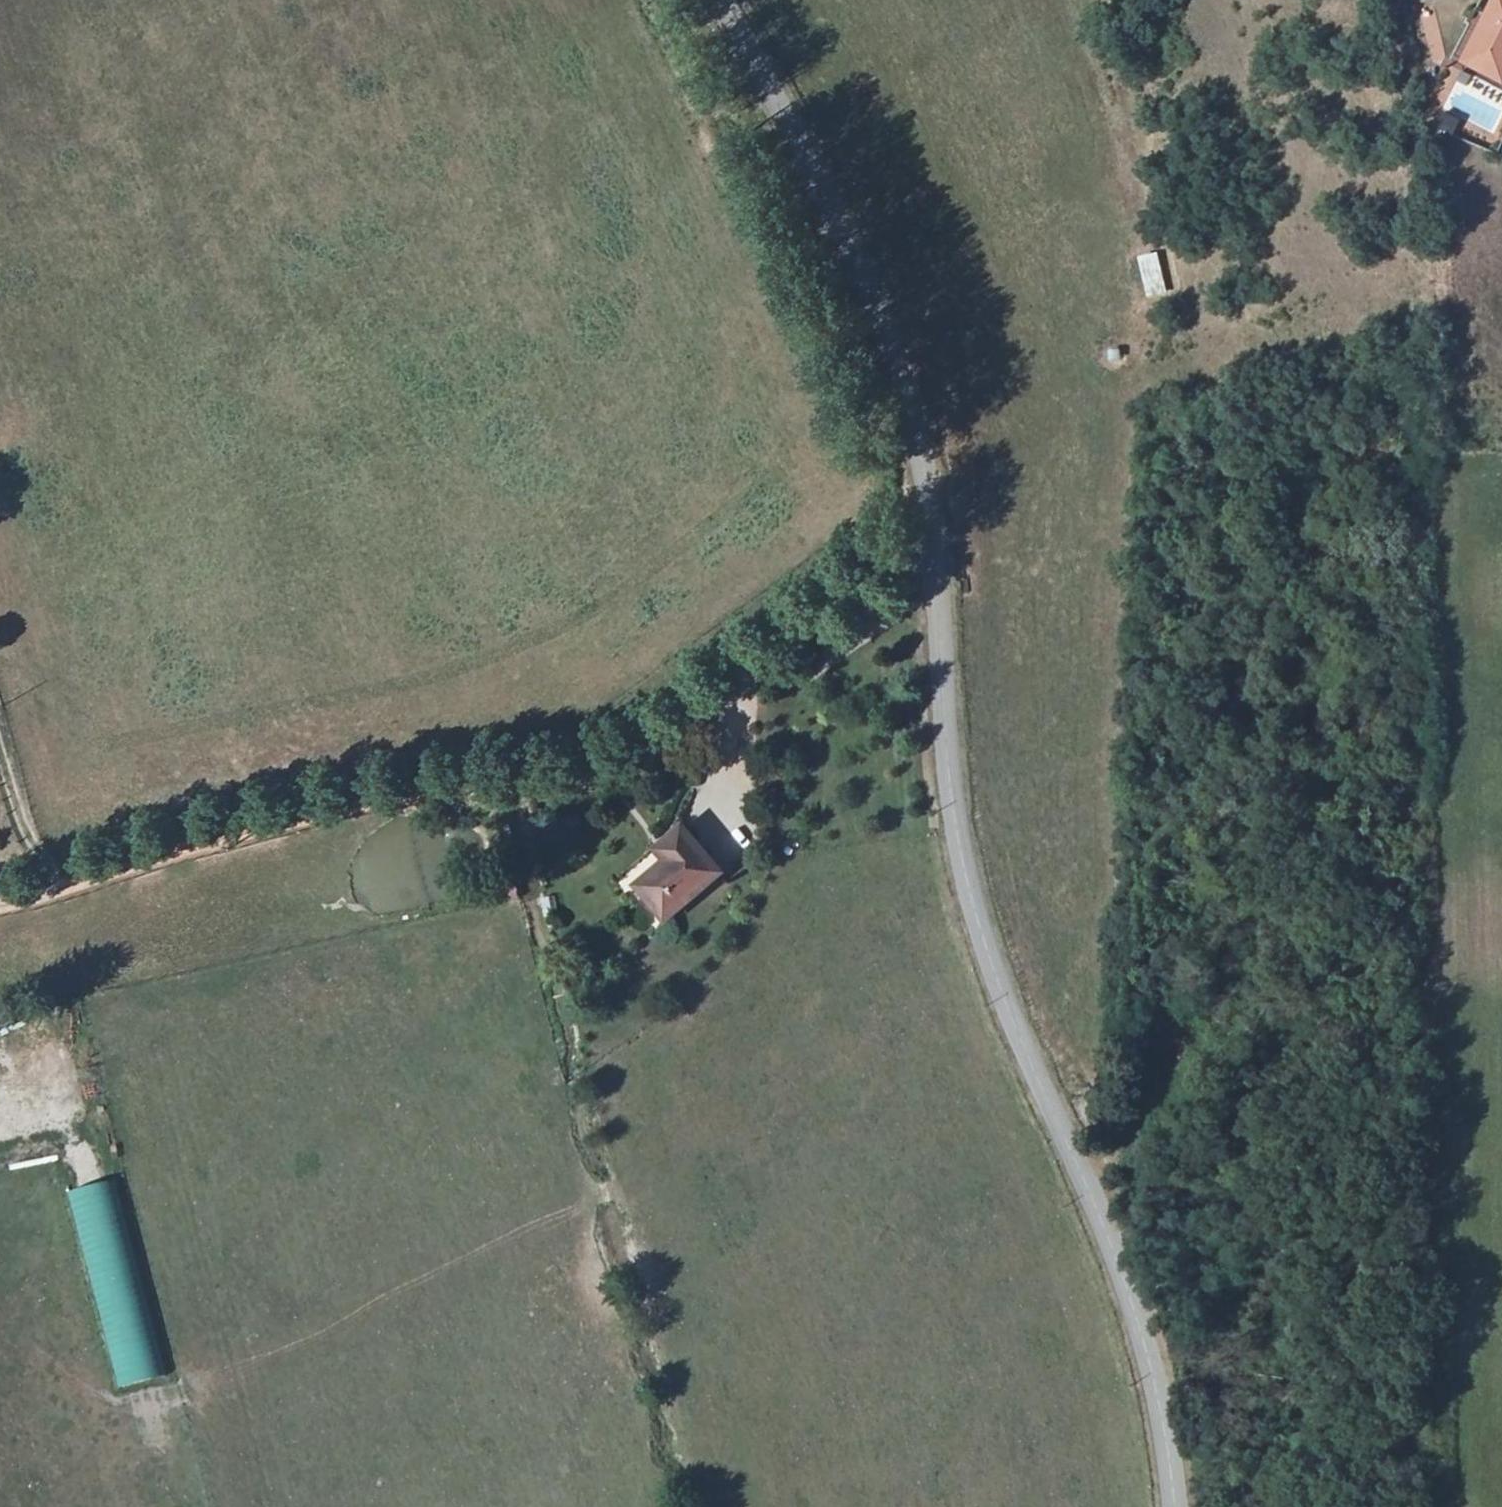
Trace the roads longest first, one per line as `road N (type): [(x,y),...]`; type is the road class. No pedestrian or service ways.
road 1 (secondary): [(1174,1506),(1155,1368),(958,863),(934,544),(910,387),(816,162),(724,0)]
road 2 (track): [(934,544),(610,781),(333,807),(0,889)]

